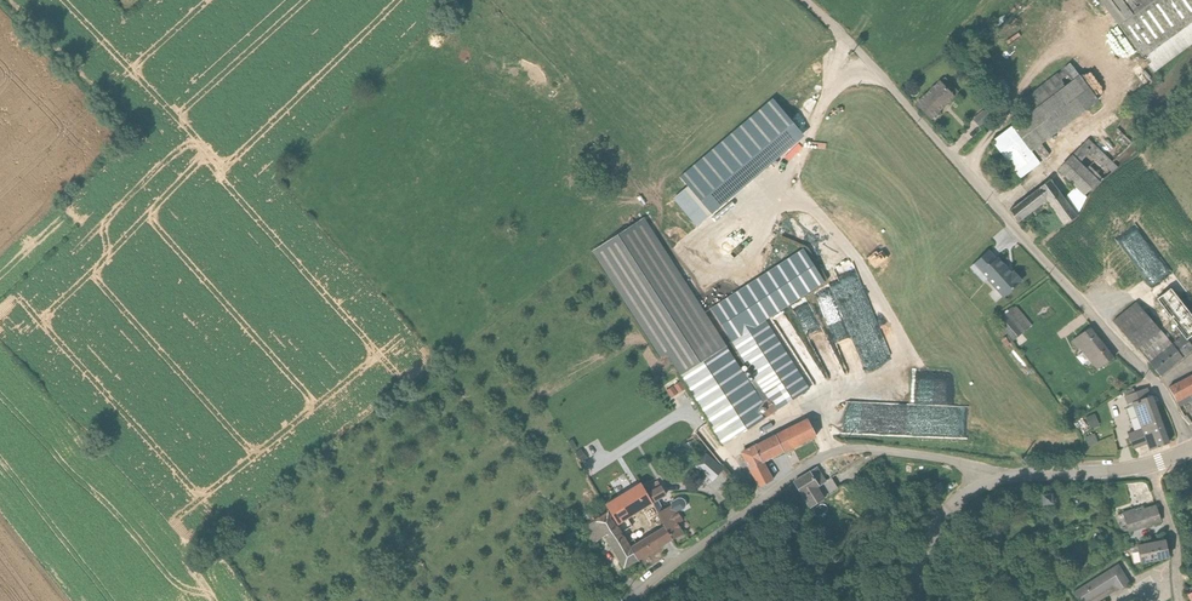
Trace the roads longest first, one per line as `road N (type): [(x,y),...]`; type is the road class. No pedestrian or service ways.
road 1 (unclassified): [(1191,449),(1152,378),(803,0)]
road 2 (unclassified): [(632,600),(831,454),(937,459),(993,479)]
road 3 (tertiary): [(993,479),(1151,465)]
road 4 (tertiary): [(914,600),(927,540),(959,501),(993,479)]
road 5 (residential): [(1151,465),(1170,527),(1178,600)]

